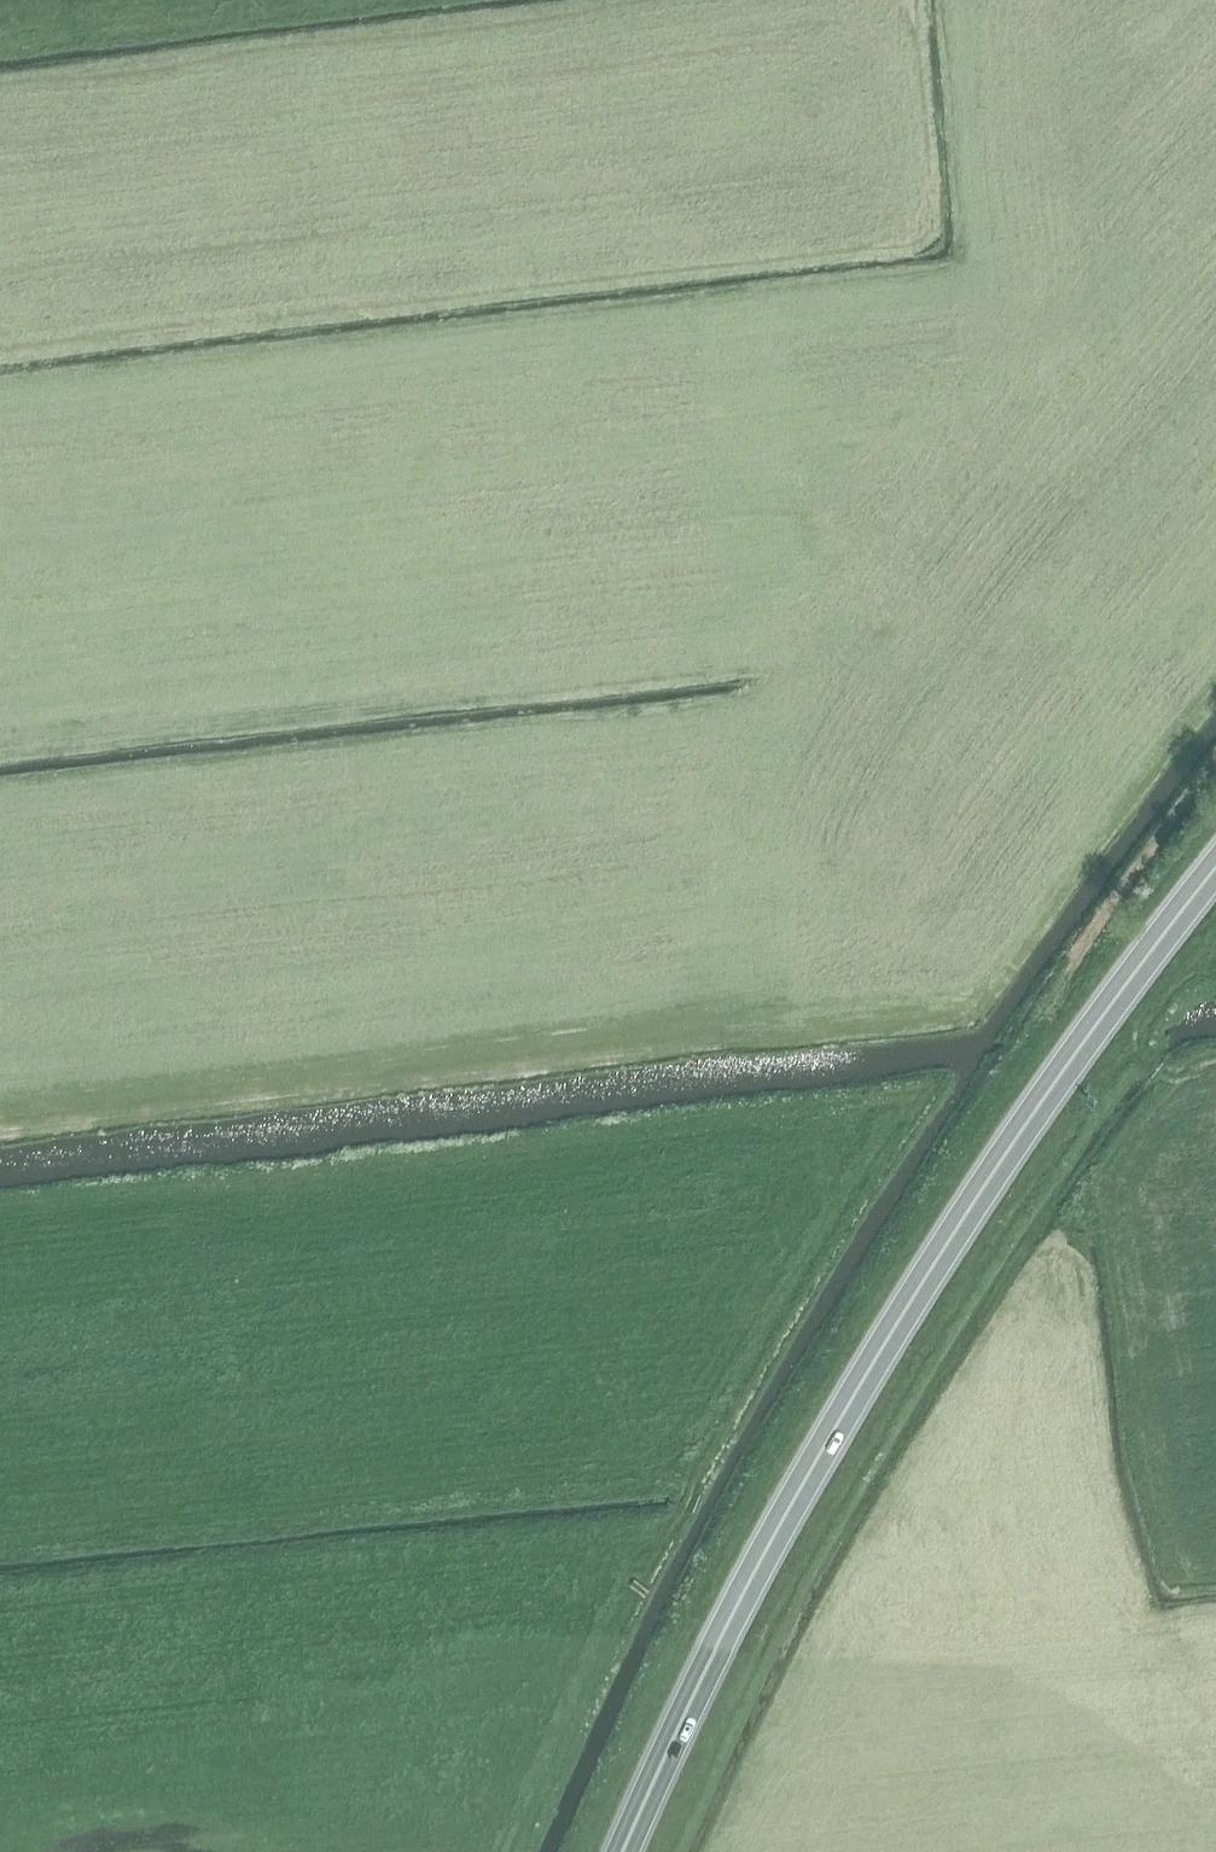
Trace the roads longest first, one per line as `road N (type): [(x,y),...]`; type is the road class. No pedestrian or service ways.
road 1 (trunk): [(626,1851),(729,1630),(879,1342),(1055,1081),(1215,871)]

